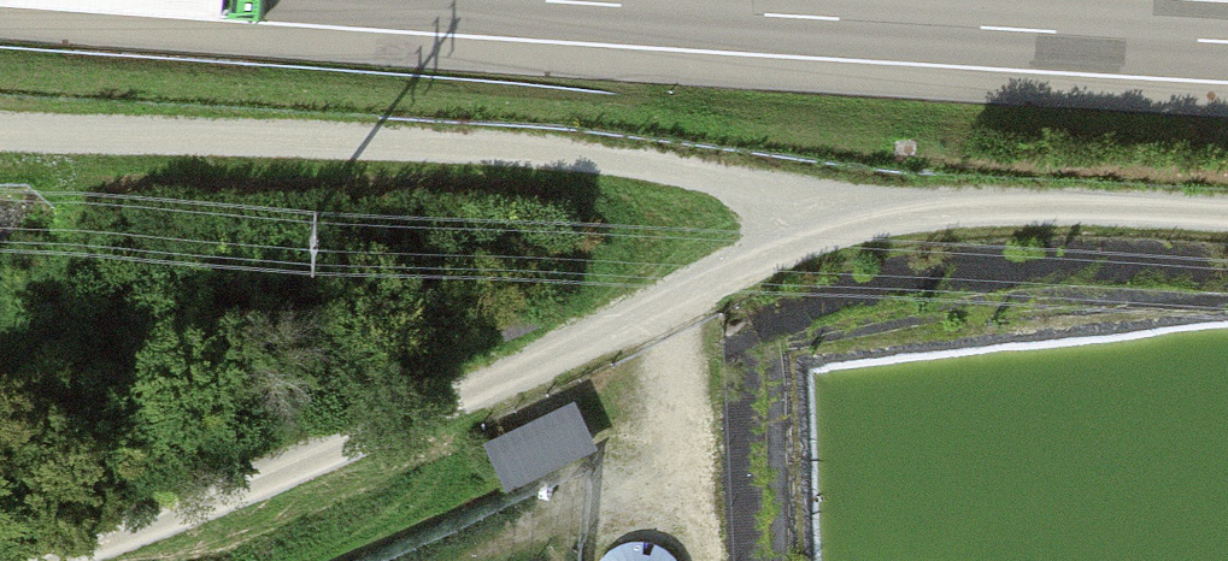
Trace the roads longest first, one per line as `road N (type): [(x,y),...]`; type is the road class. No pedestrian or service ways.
road 1 (track): [(1227,218),(1026,206),(860,215),(214,496),(38,560)]
road 2 (track): [(0,133),(441,147),(658,168),(860,215)]
road 3 (motorway): [(537,0),(1227,40)]

